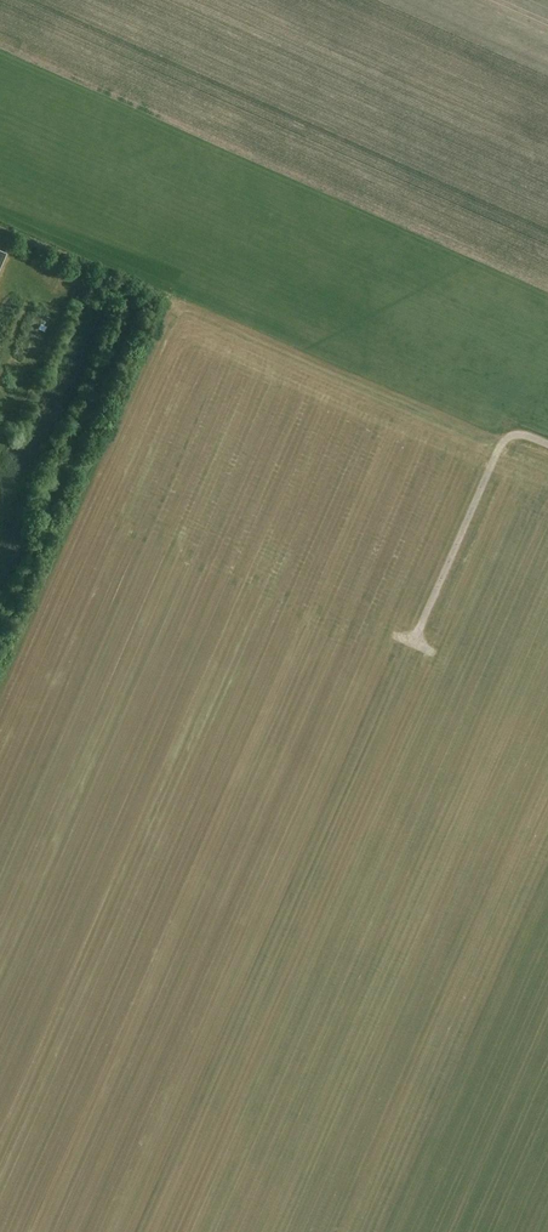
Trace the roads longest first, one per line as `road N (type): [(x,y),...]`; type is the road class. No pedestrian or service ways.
road 1 (track): [(547,445),(523,434),(499,448),(417,636)]

